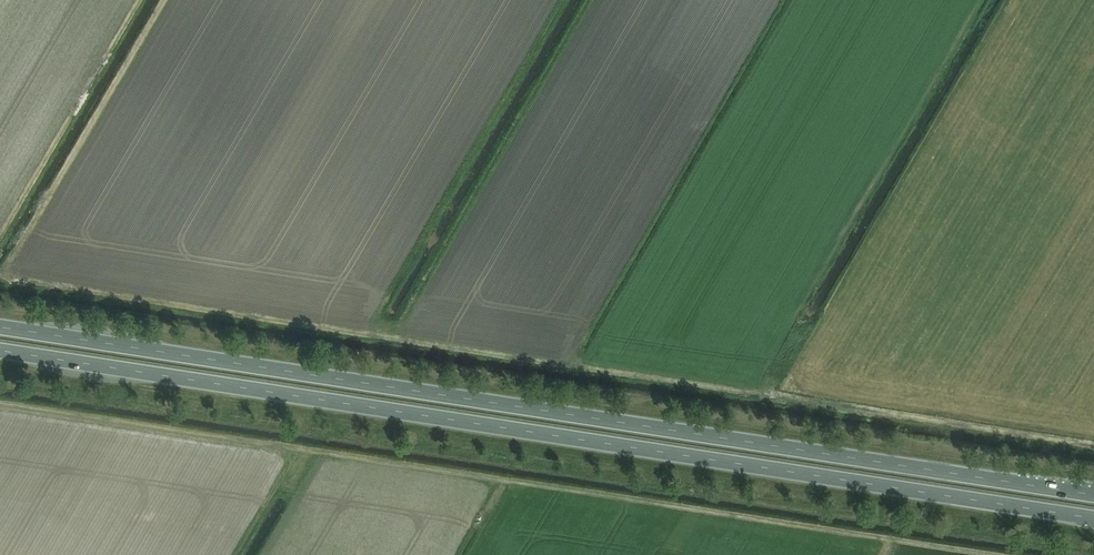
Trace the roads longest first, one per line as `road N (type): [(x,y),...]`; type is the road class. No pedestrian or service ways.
road 1 (trunk): [(0,349),(1093,518)]
road 2 (trunk): [(1093,494),(0,325)]

